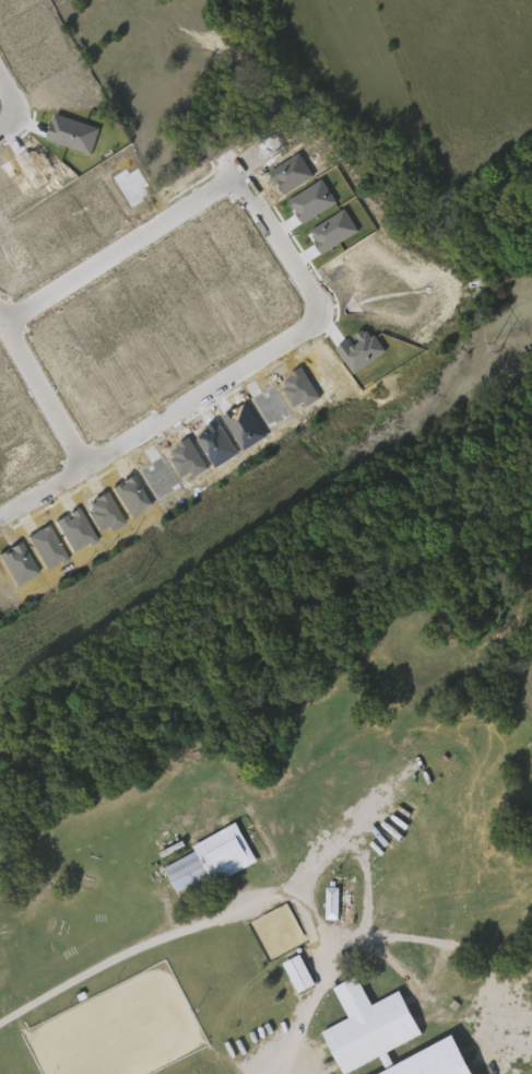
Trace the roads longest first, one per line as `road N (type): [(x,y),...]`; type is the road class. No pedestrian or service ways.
road 1 (residential): [(322,316),(0,514)]
road 2 (residential): [(234,176),(0,322)]
road 3 (residential): [(322,316),(234,176)]
road 4 (residential): [(0,322),(82,462)]

